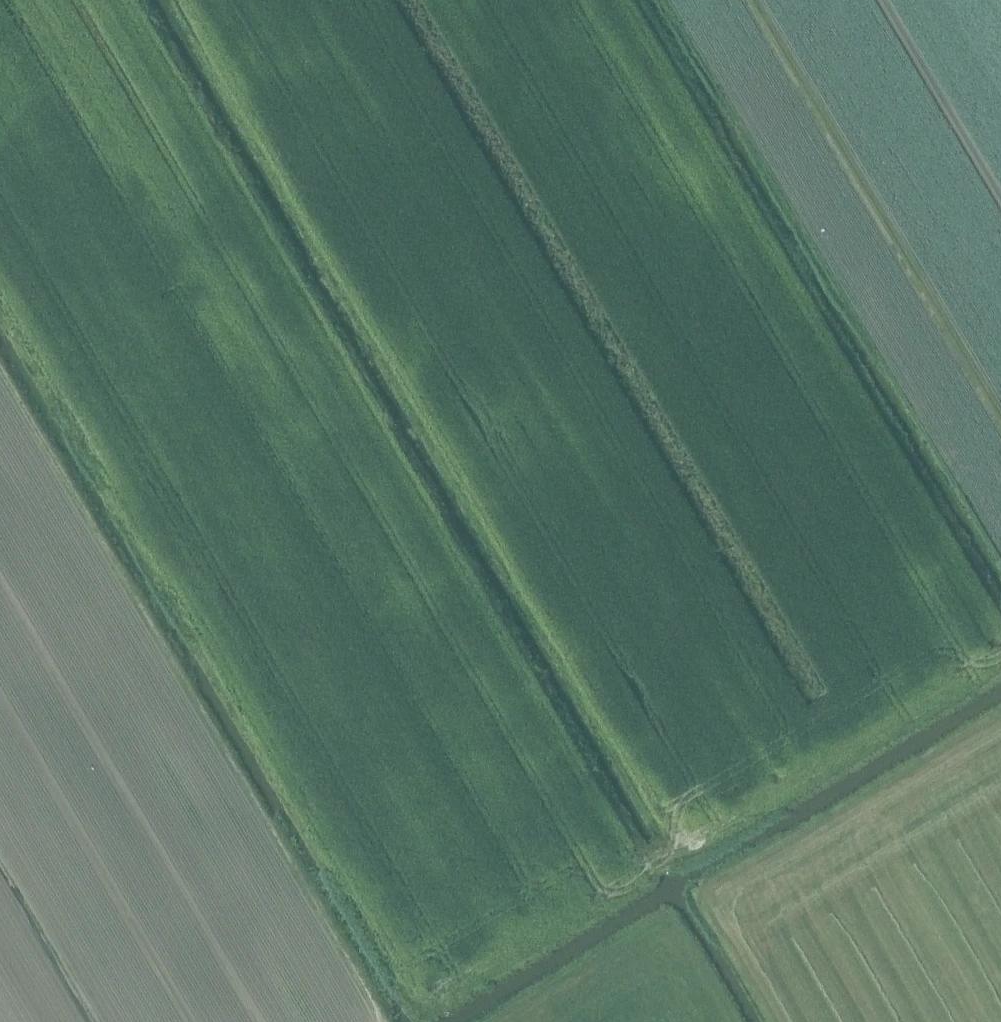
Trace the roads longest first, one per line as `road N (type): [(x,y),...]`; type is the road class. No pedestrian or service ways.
road 1 (track): [(598,898),(1000,655)]

